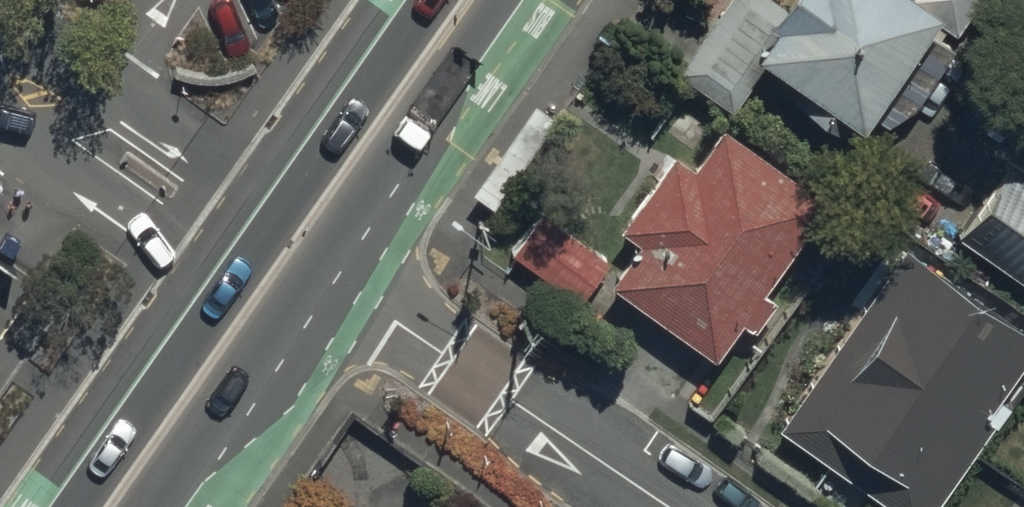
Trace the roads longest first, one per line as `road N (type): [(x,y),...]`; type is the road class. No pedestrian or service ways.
road 1 (secondary): [(51,506),(374,44),(445,20)]
road 2 (residential): [(323,271),(668,506)]
road 3 (secondary): [(323,271),(153,506)]
road 4 (secondary): [(445,20),(446,92),(323,271)]

